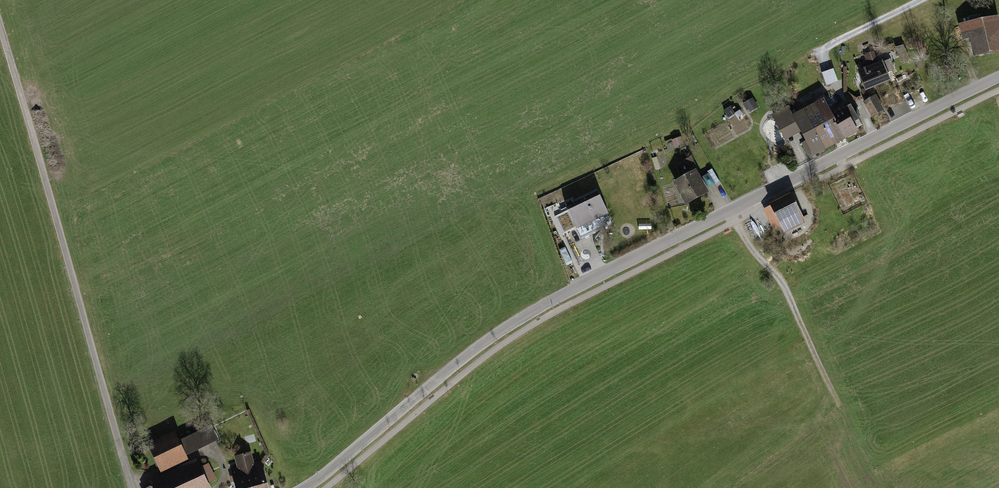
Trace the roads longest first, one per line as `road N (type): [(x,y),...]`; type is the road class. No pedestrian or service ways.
road 1 (unclassified): [(304,487),(525,316),(998,77)]
road 2 (unclassified): [(0,30),(132,487)]
road 3 (track): [(729,211),(782,281),(840,406)]

